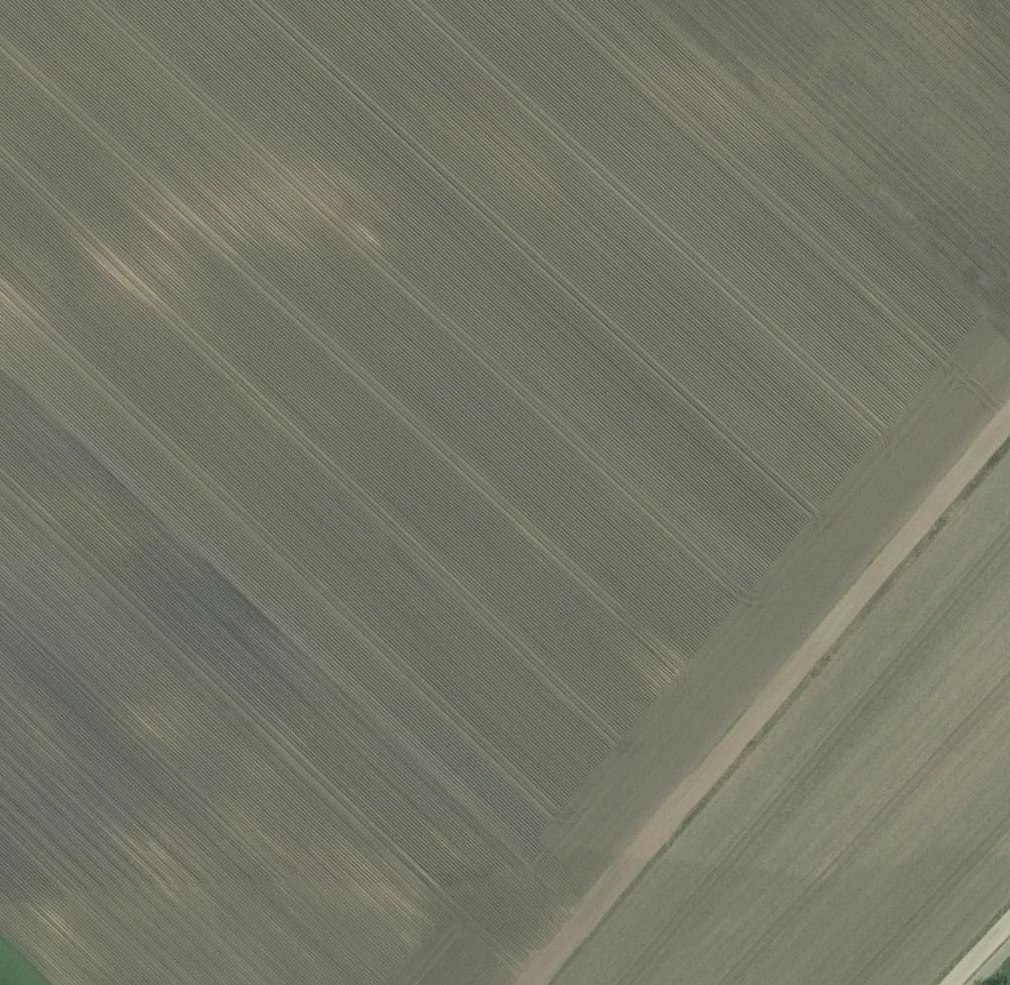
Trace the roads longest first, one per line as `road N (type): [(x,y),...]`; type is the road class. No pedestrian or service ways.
road 1 (track): [(1009,420),(525,984)]

